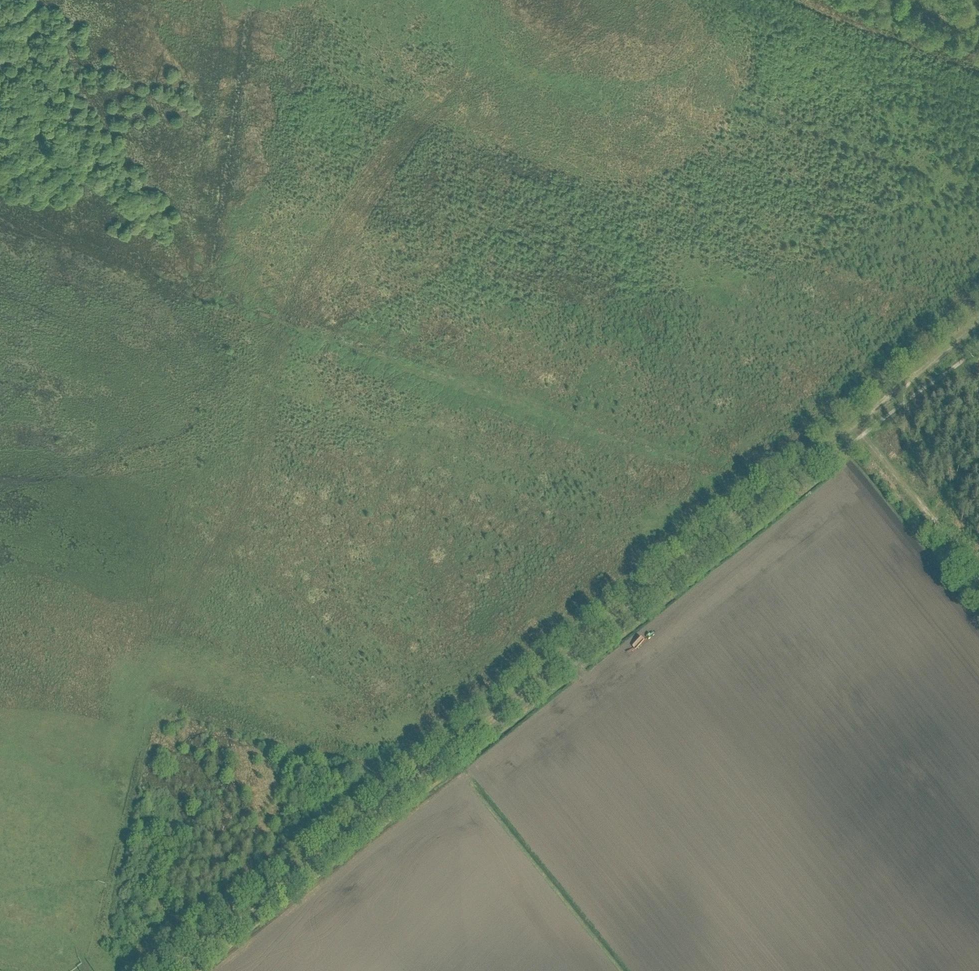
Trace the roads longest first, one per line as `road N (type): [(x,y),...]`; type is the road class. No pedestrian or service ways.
road 1 (track): [(172,970),(858,423)]
road 2 (track): [(978,575),(858,423)]
road 3 (track): [(858,423),(978,325)]

